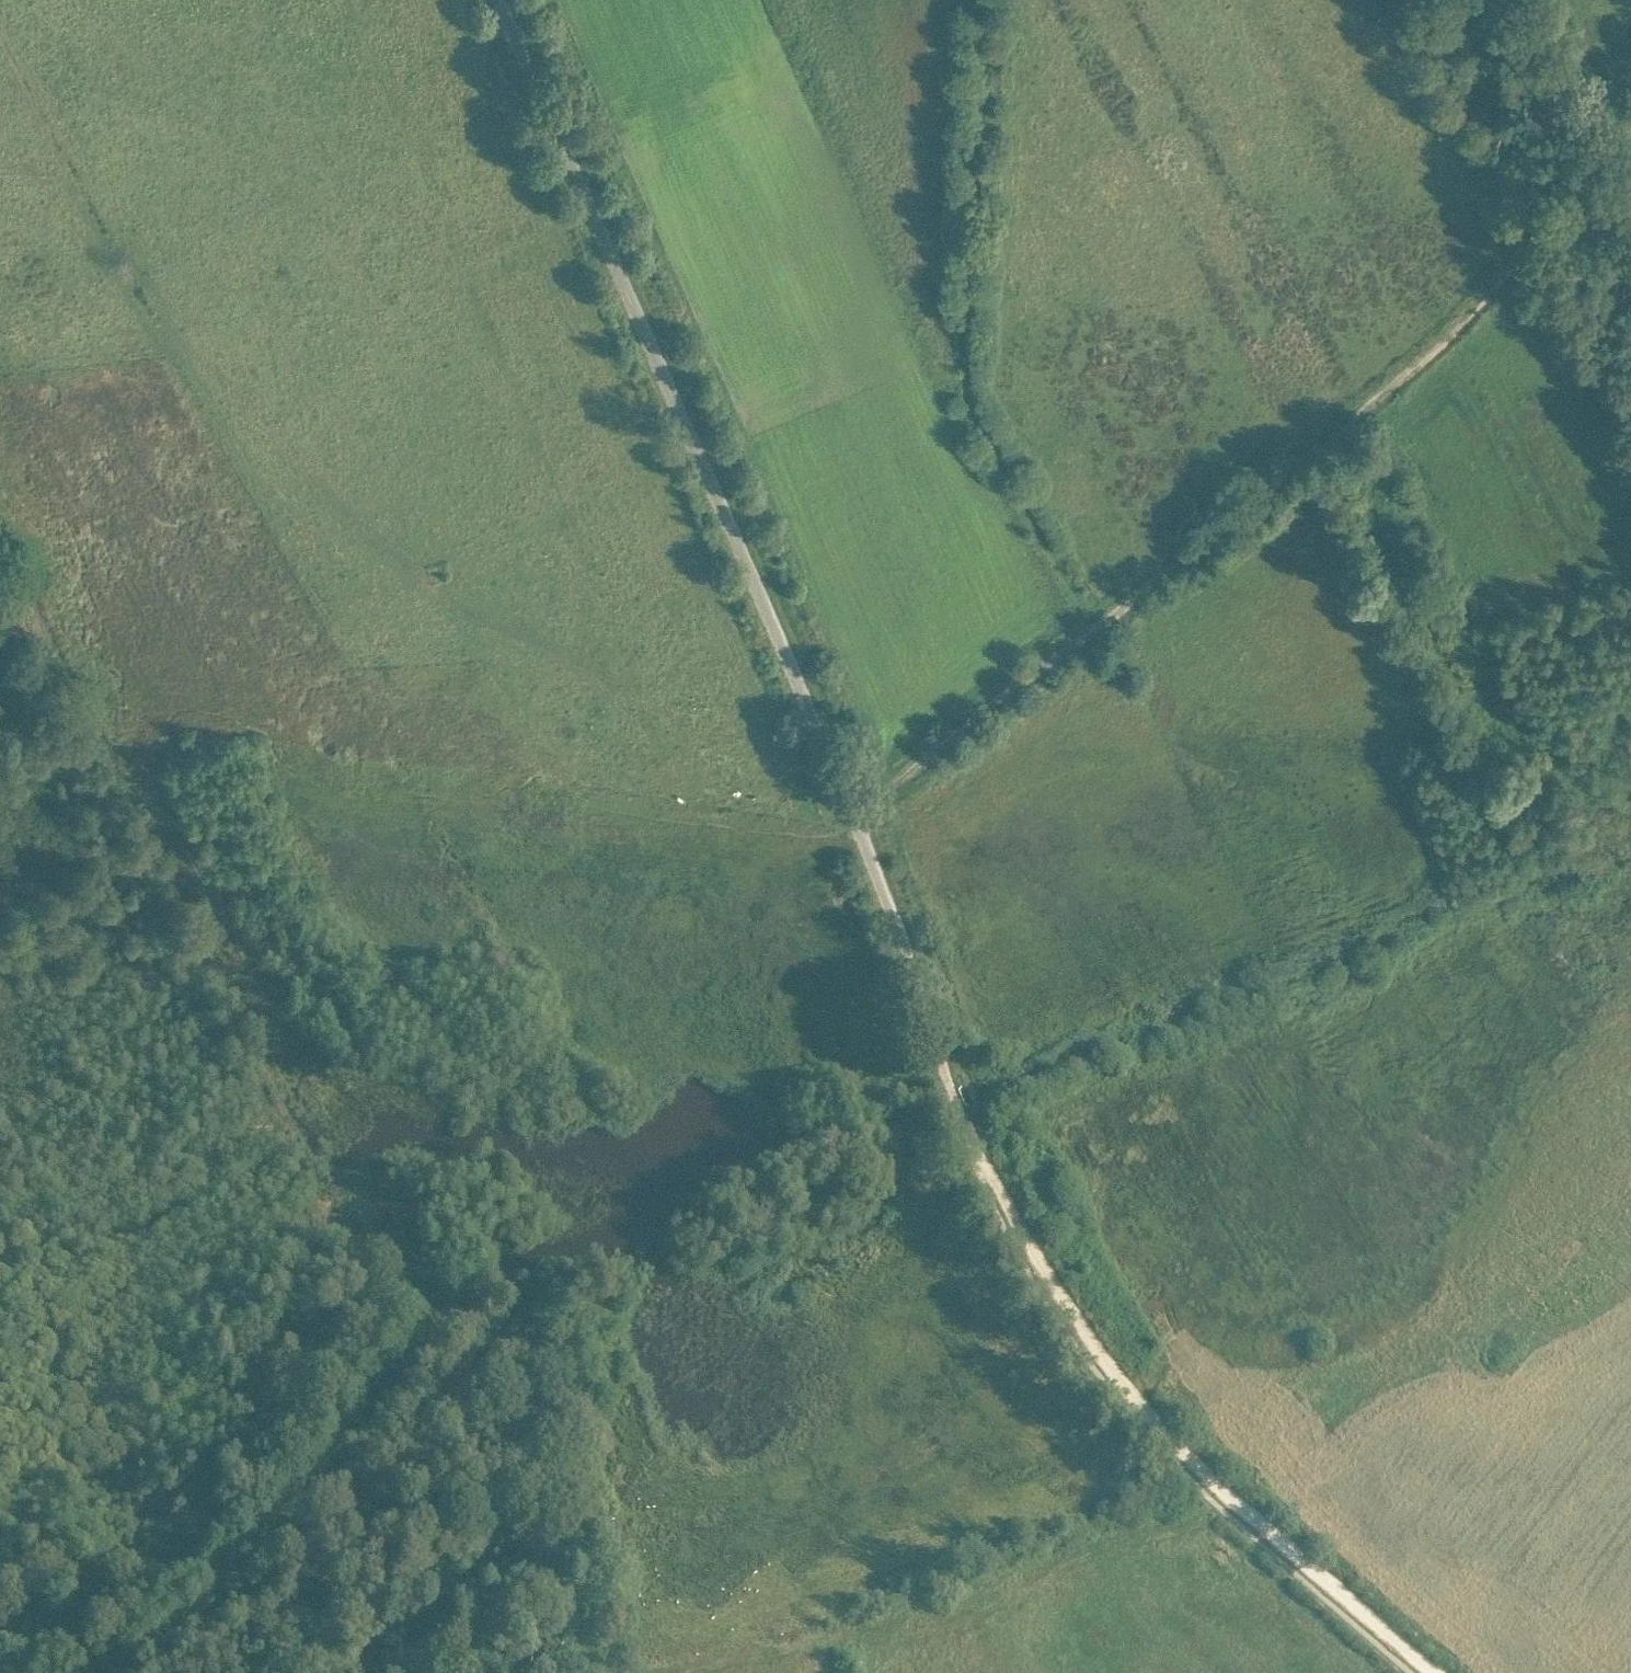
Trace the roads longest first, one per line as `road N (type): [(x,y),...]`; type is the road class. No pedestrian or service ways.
road 1 (unclassified): [(977,1146),(854,815),(498,0)]
road 2 (track): [(1432,1672),(1181,1452),(1067,1309),(977,1146)]

